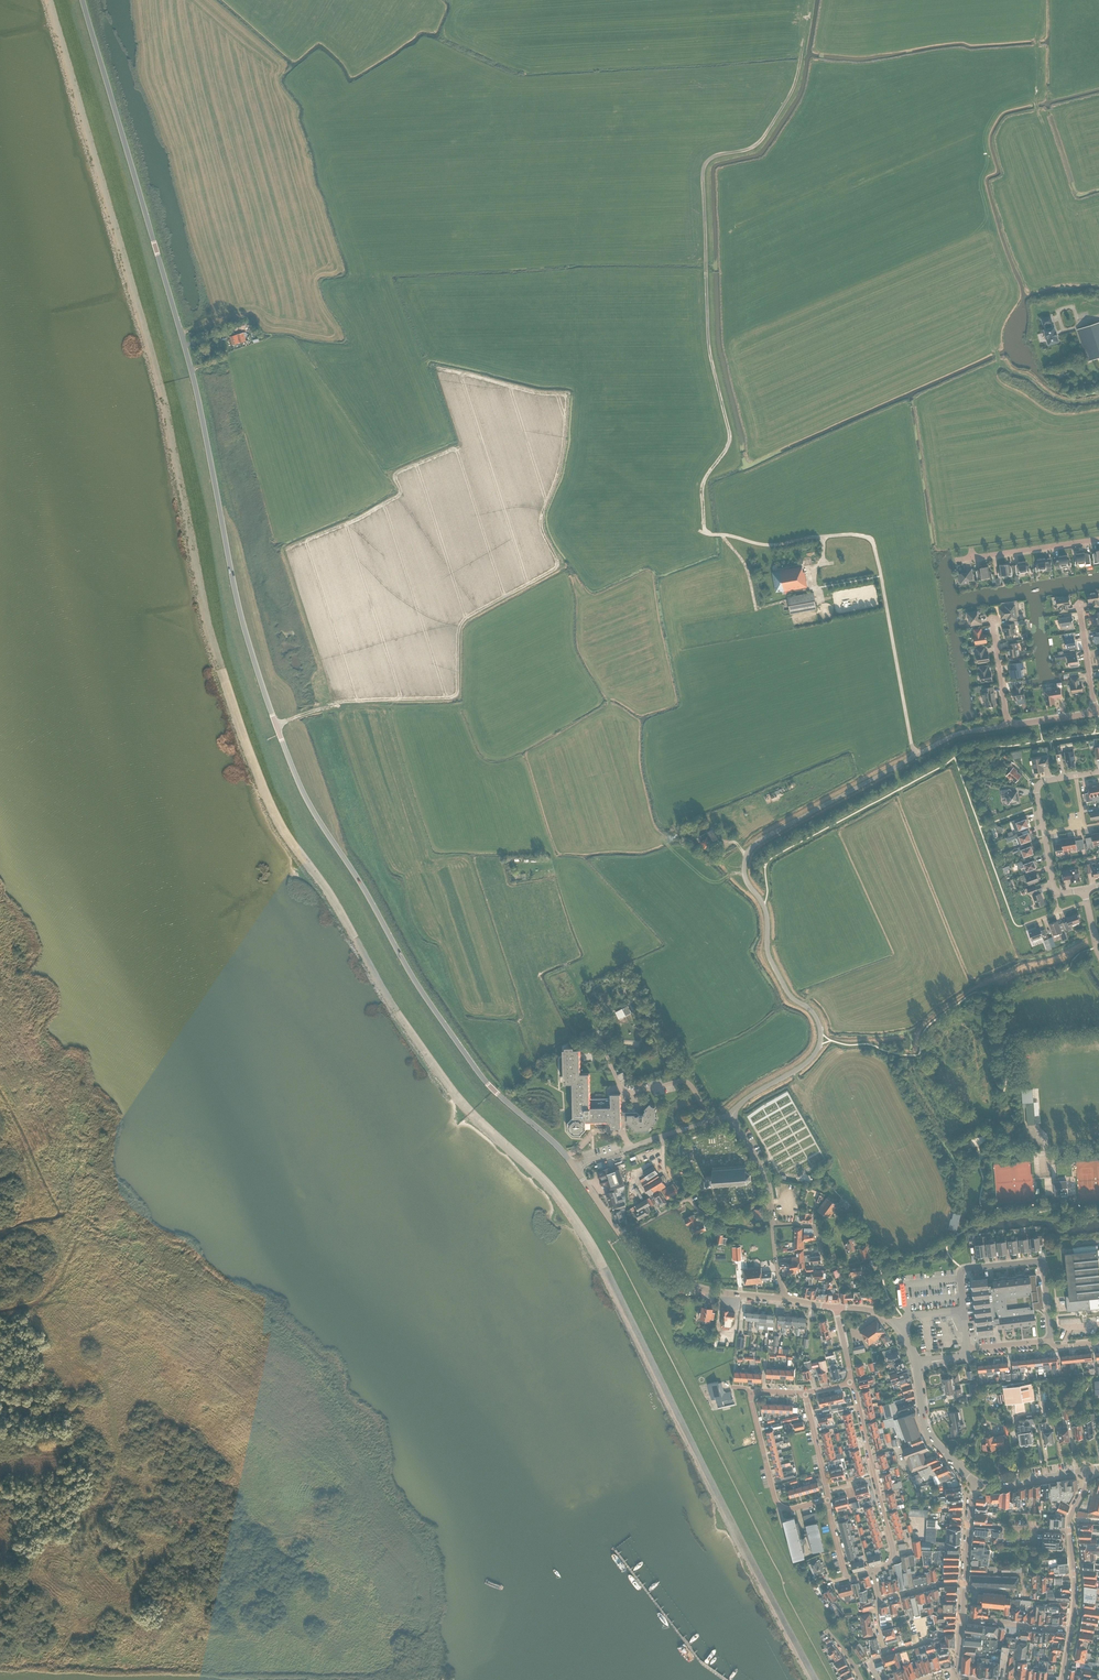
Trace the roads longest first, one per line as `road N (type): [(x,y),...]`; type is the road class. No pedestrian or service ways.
road 1 (tertiary): [(574,1166),(482,1077),(415,981),(296,777),(247,636),(192,369),(82,0)]
road 2 (unclassified): [(731,1116),(806,1063),(821,1038),(815,1014),(791,996),(771,961),(766,911),(745,876),(749,853),(943,741),(1008,726)]
road 3 (track): [(719,534),(704,530),(702,487),(728,438),(710,355),(703,167),(753,148),(792,93),(810,5)]
road 4 (residential): [(1050,1341),(1042,1261),(962,1271),(964,1312)]
road 5 (track): [(598,1038),(567,967),(587,958),(558,879)]
road 6 (tertiary): [(785,1299),(685,1284),(622,1237)]
road 7 (residential): [(827,1499),(790,1509),(778,1504),(750,1392)]
road 8 (residential): [(710,1120),(687,1085),(624,1091),(598,1038)]
road 9 (unclassified): [(574,1166),(710,1120)]
road 10 (residential): [(957,560),(1098,539)]
road 11 (tertiary): [(976,1483),(928,1429),(917,1365)]

